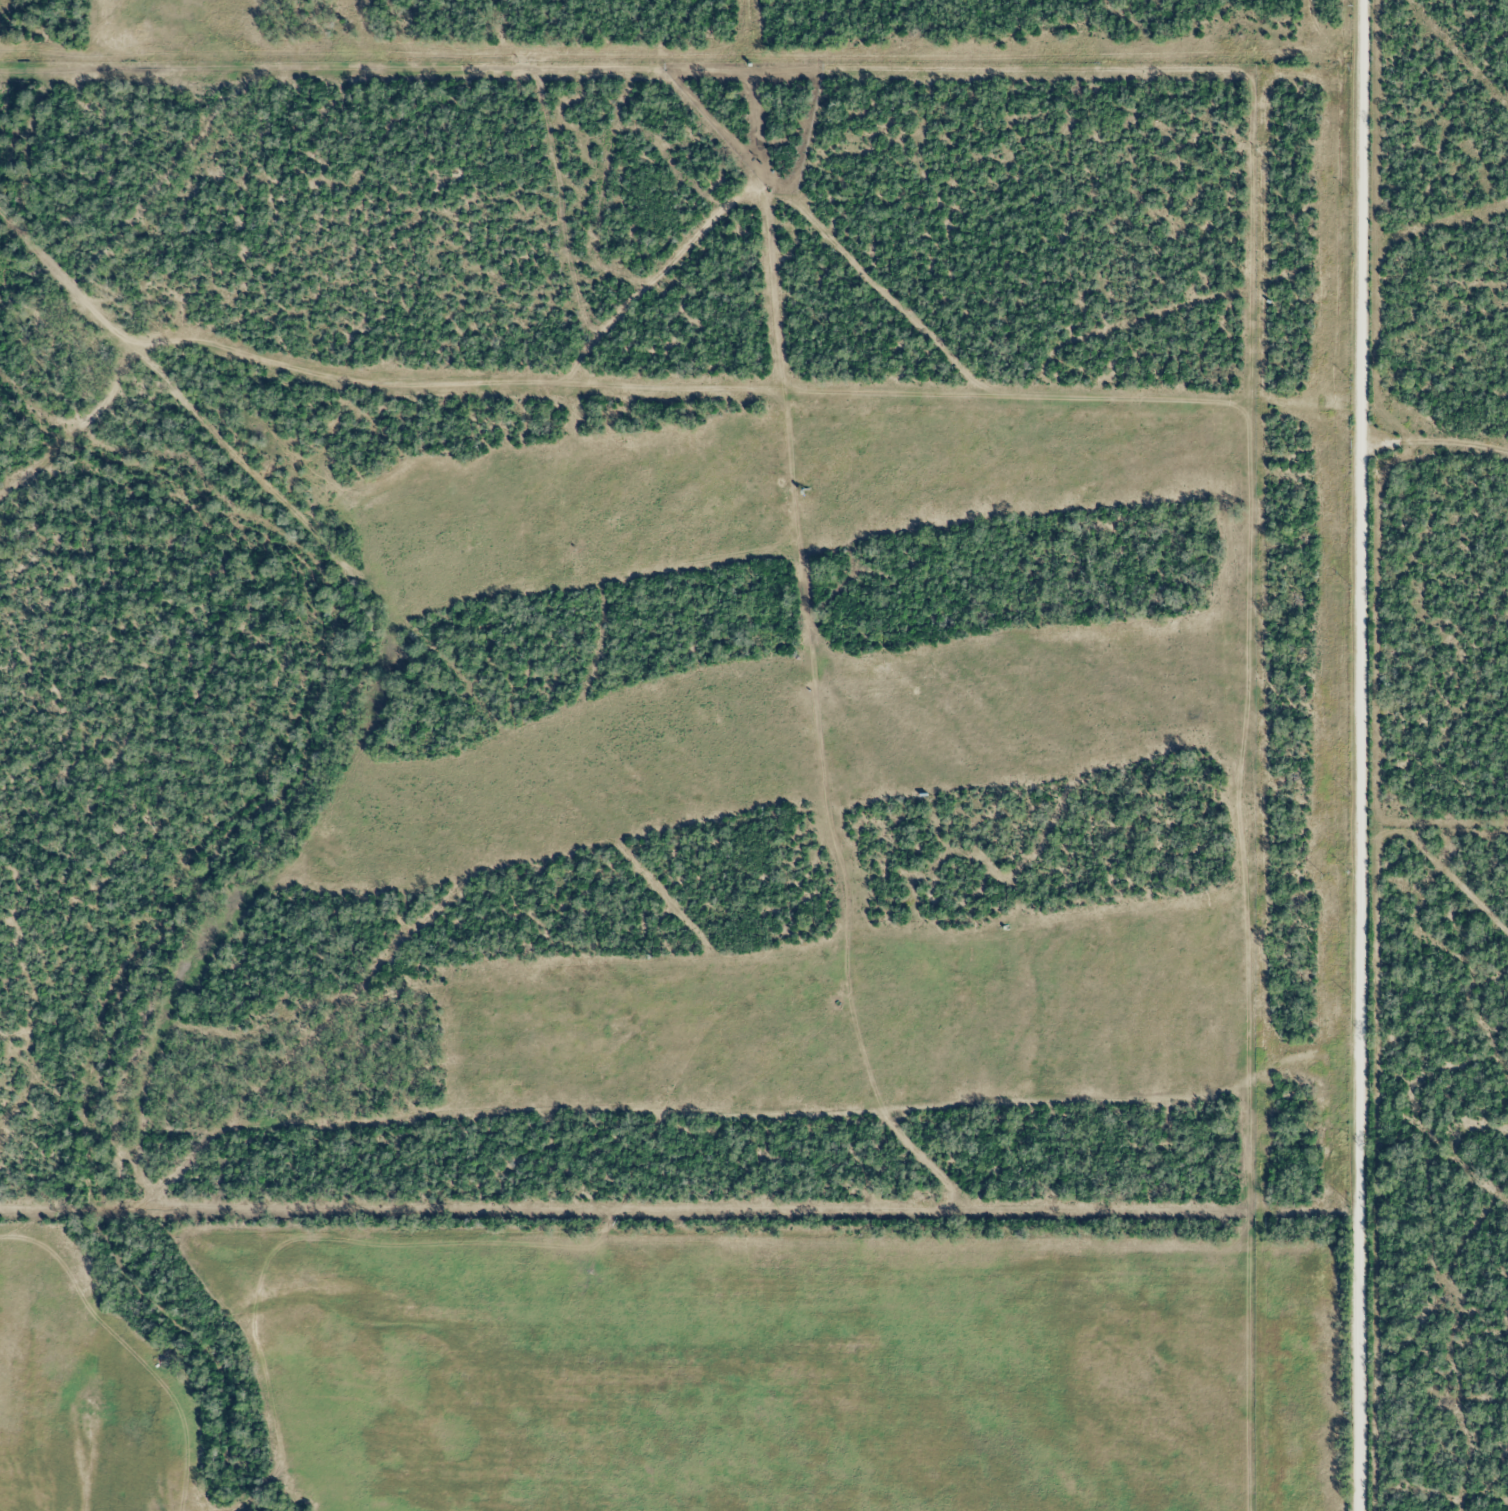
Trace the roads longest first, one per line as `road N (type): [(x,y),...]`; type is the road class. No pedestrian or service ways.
road 1 (residential): [(1357,1510),(1363,0)]

